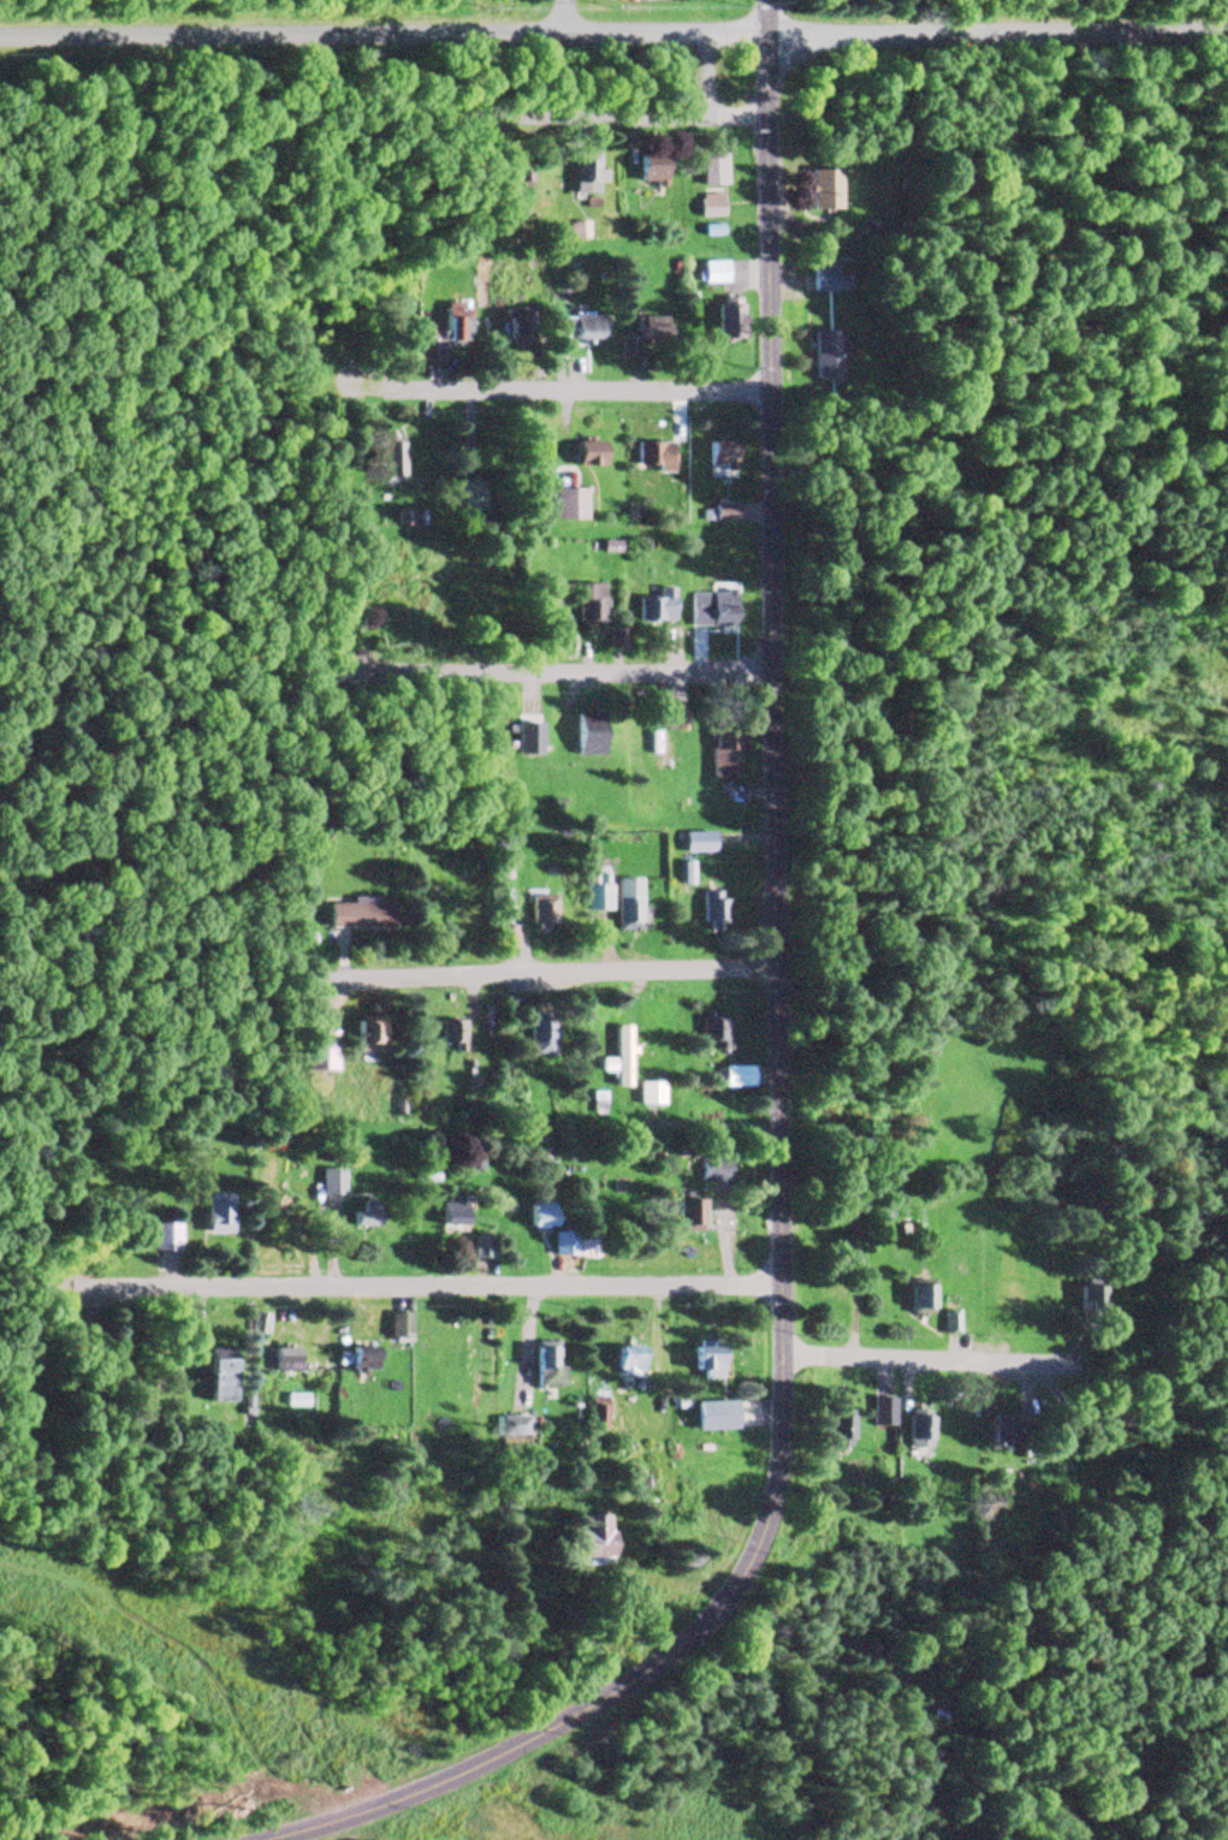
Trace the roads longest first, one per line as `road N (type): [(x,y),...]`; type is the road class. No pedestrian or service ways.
road 1 (residential): [(226,1839),(375,1804),(587,1708),(678,1650),(747,1561),(771,1359),(700,1284),(767,964),(755,671),(755,123),(769,0)]
road 2 (residential): [(1227,28),(0,38)]
road 3 (residential): [(94,1295),(700,1284)]
road 4 (residential): [(771,1359),(1012,1366),(1227,1349)]
road 5 (residential): [(767,964),(332,989)]
road 6 (residential): [(755,398),(382,394)]
road 7 (residential): [(755,671),(439,687)]
road 8 (residential): [(755,123),(465,112)]

